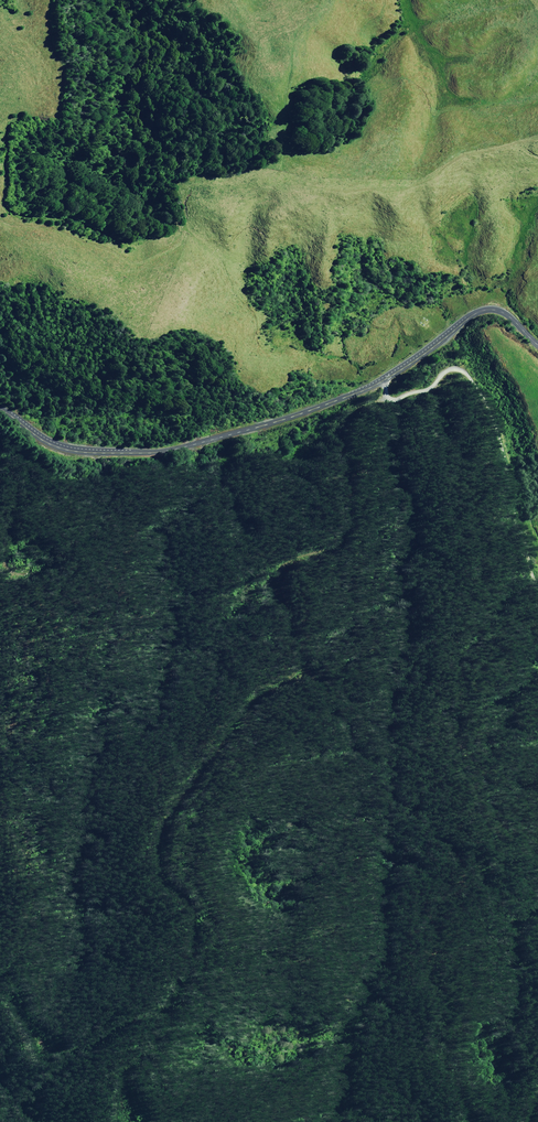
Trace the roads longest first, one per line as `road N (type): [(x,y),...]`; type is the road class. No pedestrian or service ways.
road 1 (track): [(389,398),(355,411),(342,435),(348,528),(332,548),(284,568),(277,602),(302,666),(288,683),(255,694),(156,830),(152,868),(186,913),(183,967),(161,1007),(69,1053)]
road 2 (tertiary): [(0,403),(52,445),(147,453),(277,422),(384,380)]
road 3 (unclassified): [(537,567),(499,432),(475,384),(451,370),(427,390),(393,400),(384,380)]
road 4 (tertiary): [(384,380),(483,314),(508,319),(537,345)]

